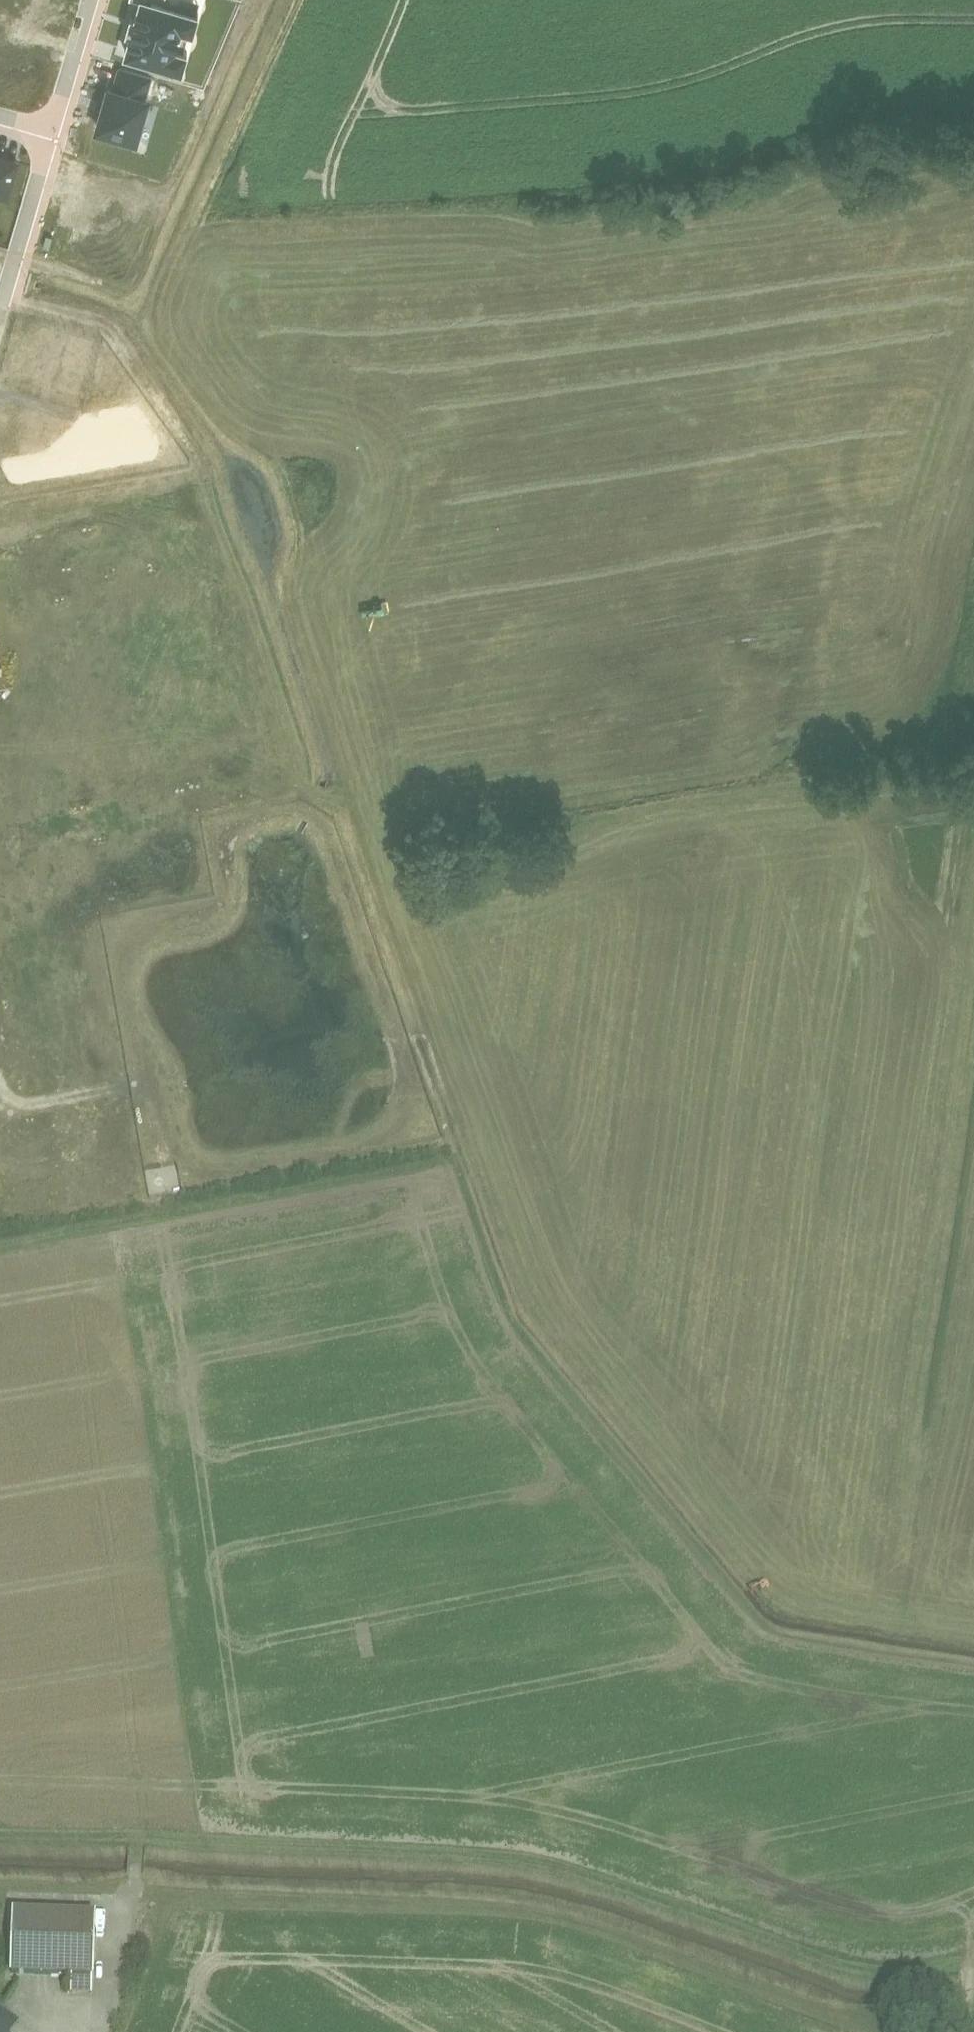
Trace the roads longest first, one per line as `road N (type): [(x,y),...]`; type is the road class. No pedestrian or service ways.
road 1 (residential): [(0,115),(52,131),(90,0)]
road 2 (track): [(92,2031),(127,1901)]

